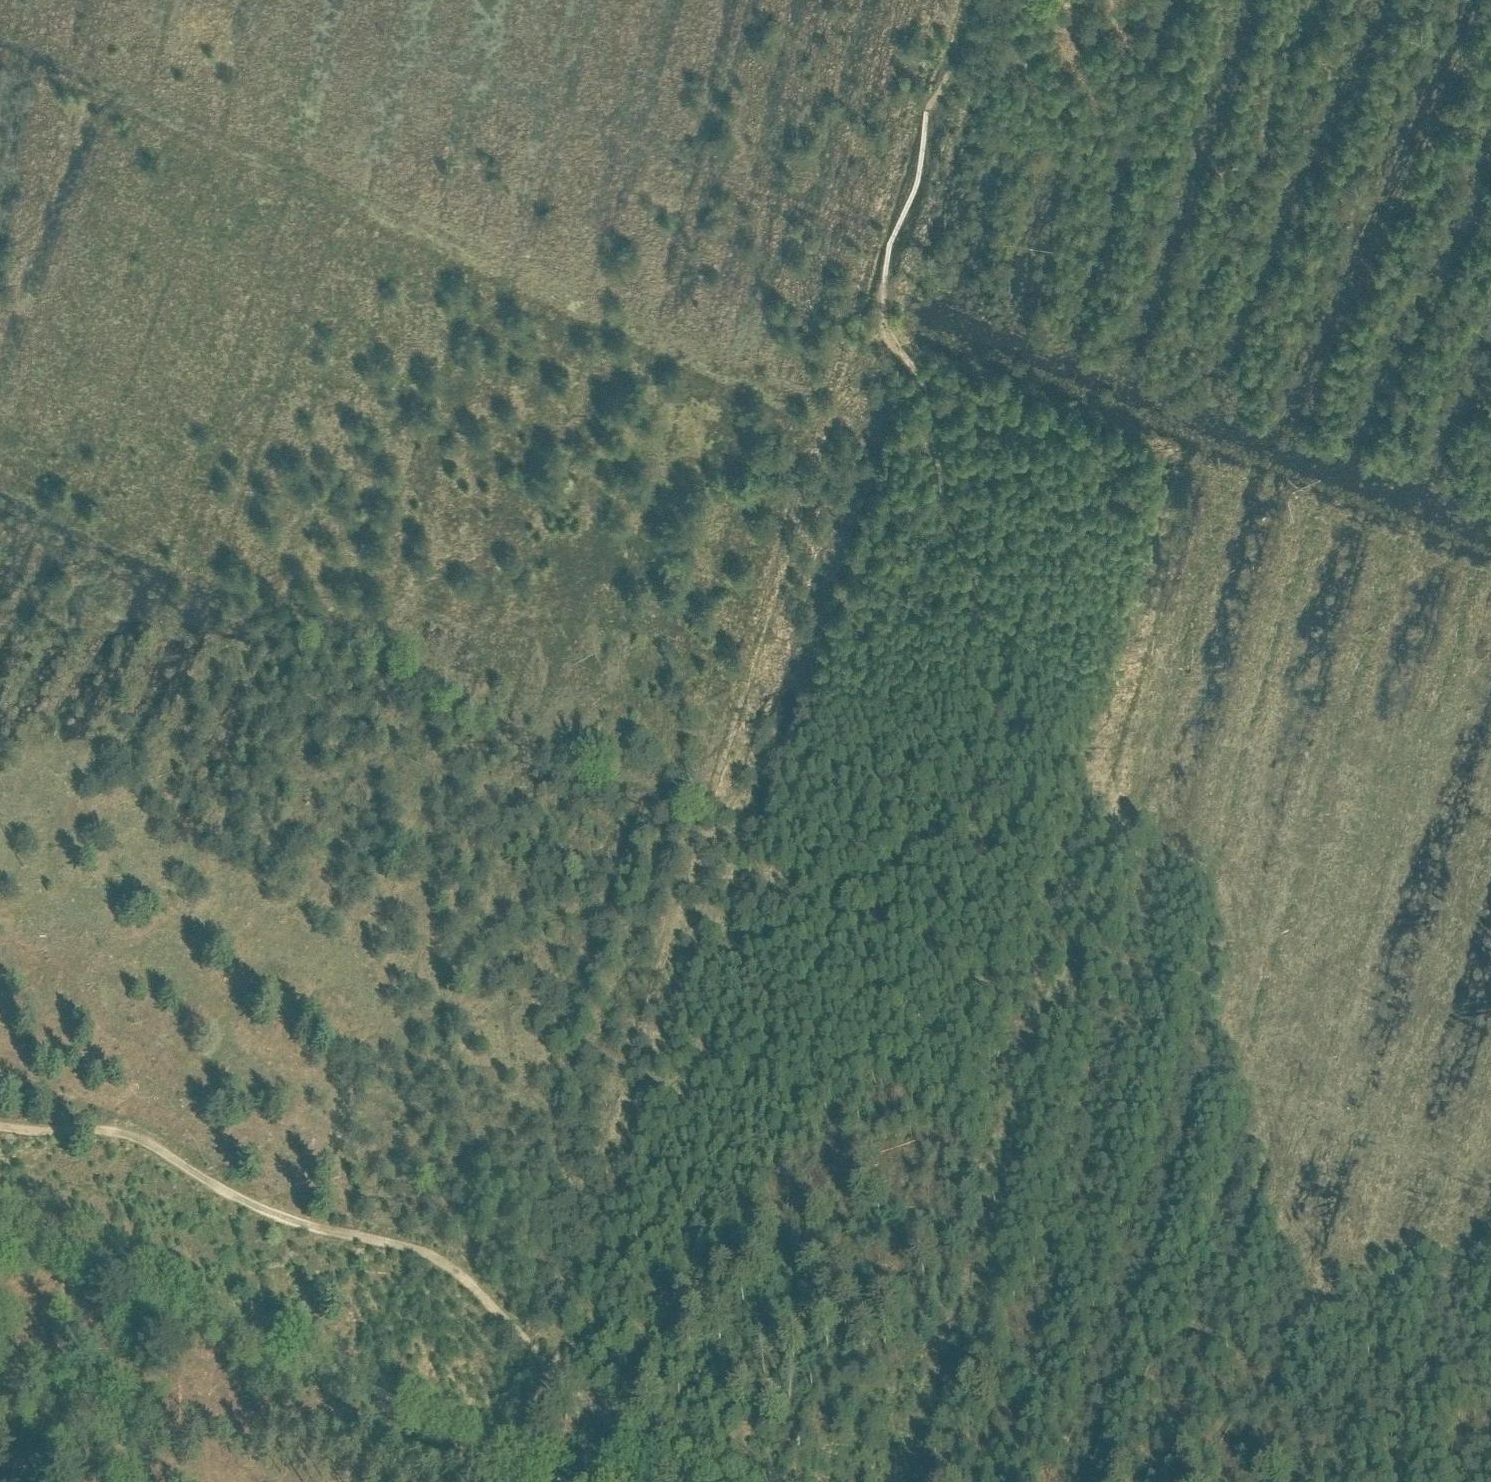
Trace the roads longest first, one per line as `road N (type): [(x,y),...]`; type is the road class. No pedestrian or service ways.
road 1 (track): [(0,1125),(144,1144),(268,1213),(447,1268),(551,1378)]
road 2 (track): [(739,1481),(551,1378)]

